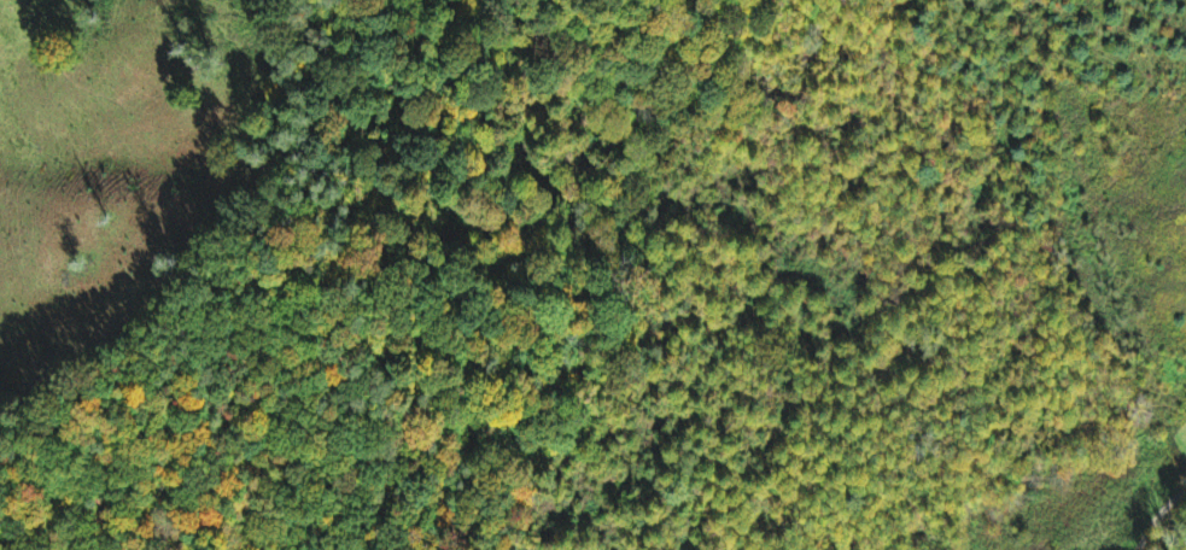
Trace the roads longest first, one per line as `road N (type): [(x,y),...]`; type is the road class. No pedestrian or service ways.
road 1 (residential): [(1185,431),(1057,532),(1050,549)]

